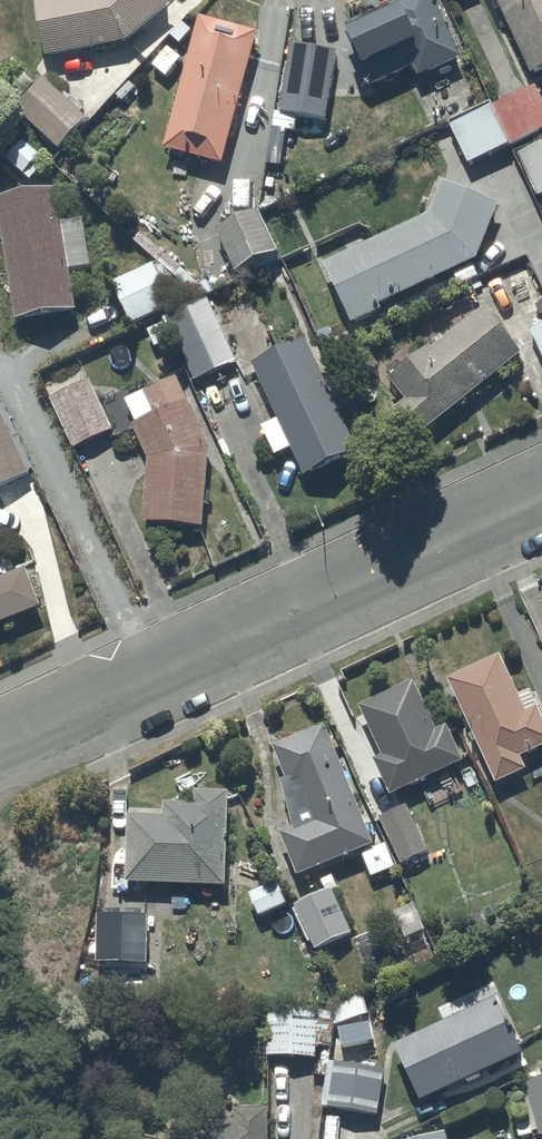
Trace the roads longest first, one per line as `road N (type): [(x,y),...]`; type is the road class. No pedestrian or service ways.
road 1 (residential): [(541,504),(0,752)]

